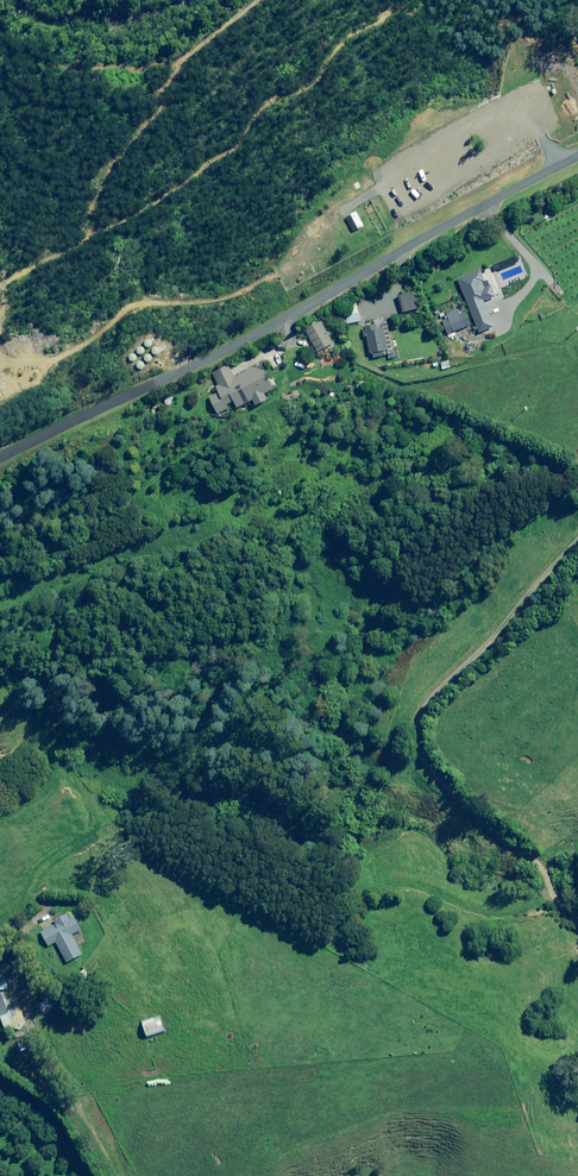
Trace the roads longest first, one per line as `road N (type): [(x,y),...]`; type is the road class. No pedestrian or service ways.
road 1 (track): [(29,1020),(10,954),(29,878),(76,843),(175,793),(325,513),(422,482),(539,482),(577,470)]
road 2 (residential): [(0,460),(234,349),(577,150)]
road 3 (track): [(577,542),(424,704),(422,774),(514,842),(577,931)]
road 4 (track): [(118,1175),(29,1020)]

